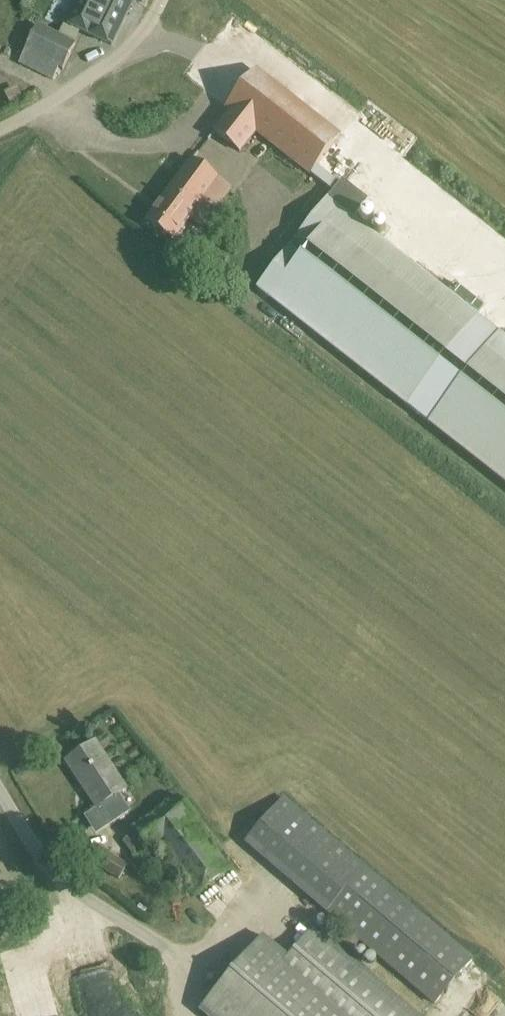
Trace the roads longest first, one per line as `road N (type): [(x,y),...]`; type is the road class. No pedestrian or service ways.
road 1 (unclassified): [(160,0),(119,55),(0,129)]

